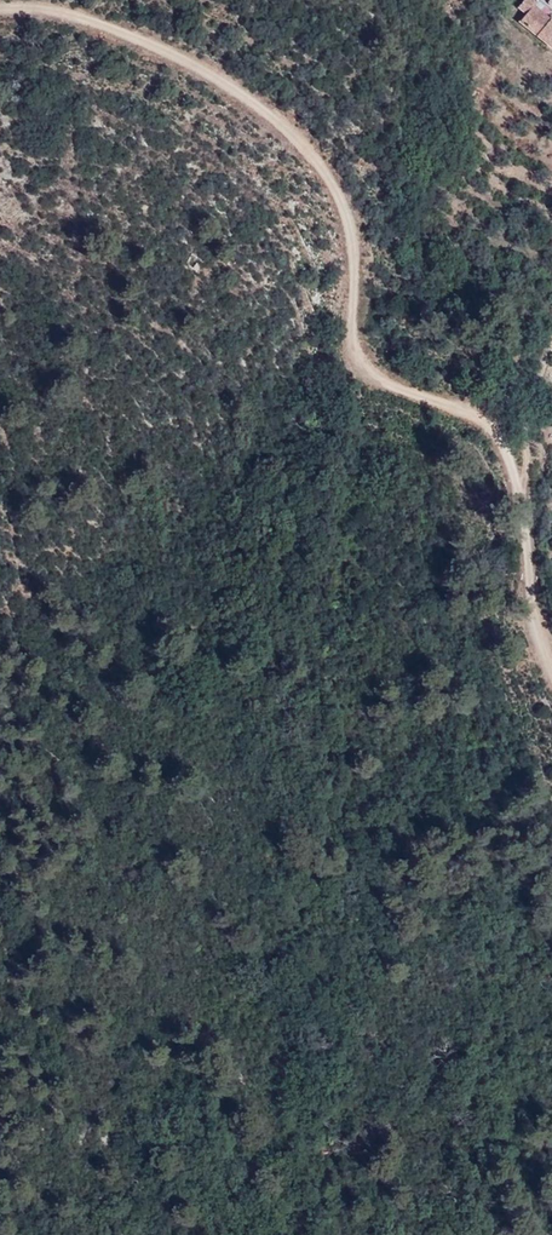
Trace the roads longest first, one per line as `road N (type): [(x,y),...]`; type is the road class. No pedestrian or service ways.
road 1 (track): [(551,665),(526,570),(517,475),(449,415),(376,383),(351,347),(350,250),(339,203),(315,159),(273,120),(114,32),(56,16),(0,16)]

